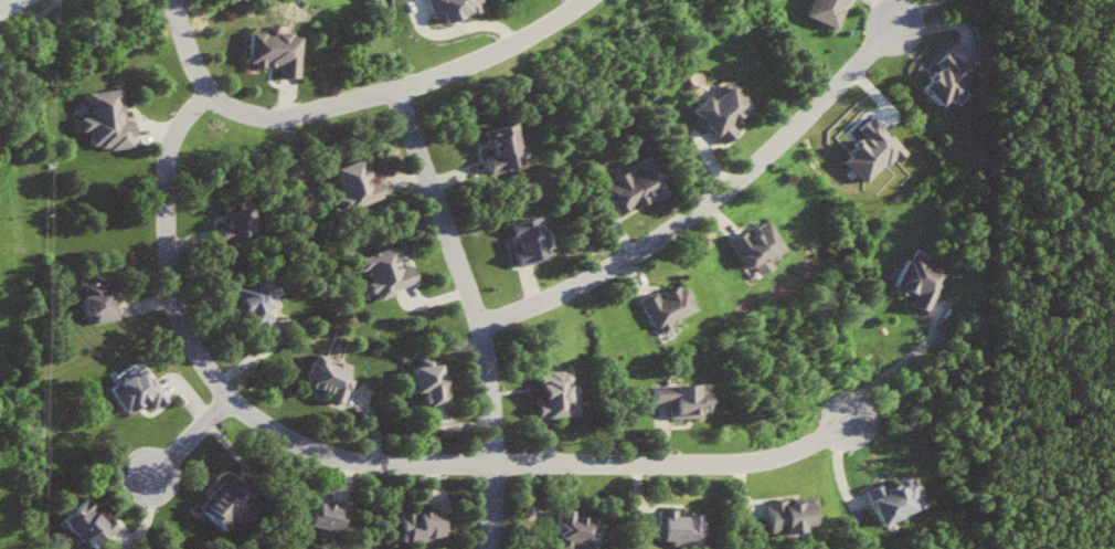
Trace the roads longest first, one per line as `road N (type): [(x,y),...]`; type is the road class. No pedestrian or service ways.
road 1 (residential): [(203,92),(170,134),(157,191),(159,254),(173,315),(198,360),(243,414),(306,454),(347,467),(729,467),(800,455),(857,421)]
road 2 (residential): [(482,326),(561,295),(718,203),(803,127),(892,28)]
road 3 (residential): [(391,96),(482,326),(493,393),(499,548)]
road 4 (residential): [(203,92),(234,120),(263,127),(316,120),(532,43),(599,0)]
road 5 (residential): [(232,401),(145,485)]

